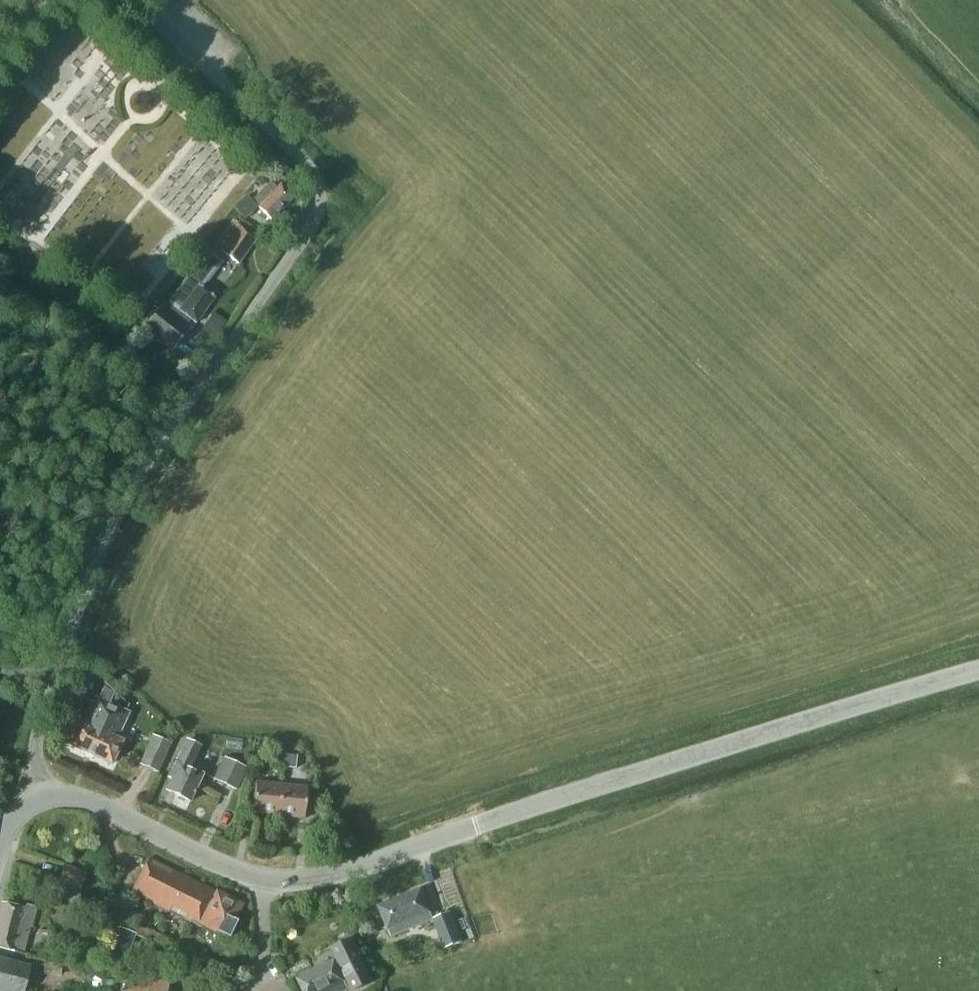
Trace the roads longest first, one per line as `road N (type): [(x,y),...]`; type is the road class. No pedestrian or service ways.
road 1 (unclassified): [(44,797),(39,734),(86,591),(132,490),(315,206),(302,156),(139,0)]
road 2 (tertiary): [(978,670),(362,866),(265,878)]
road 3 (tertiary): [(265,878),(83,797),(44,797)]

